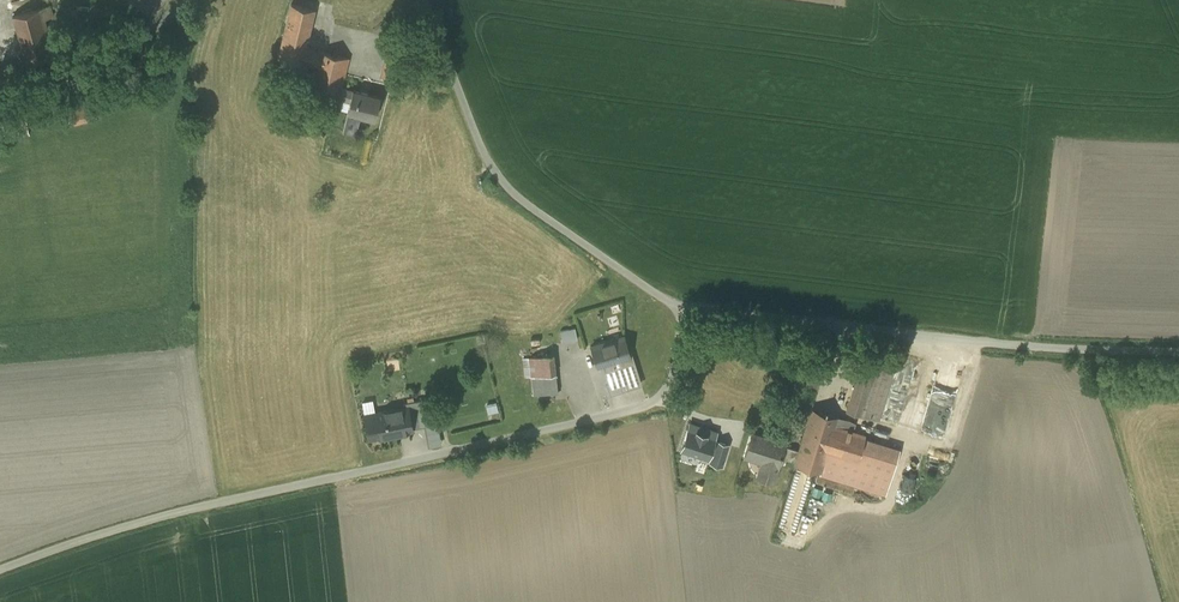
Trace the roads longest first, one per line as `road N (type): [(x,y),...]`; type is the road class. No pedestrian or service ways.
road 1 (unclassified): [(689,308),(667,380),(637,408),(172,513),(0,570)]
road 2 (unclassified): [(689,308),(1178,350)]
road 3 (unclassified): [(424,0),(476,135),(505,184),(659,299),(689,308)]

